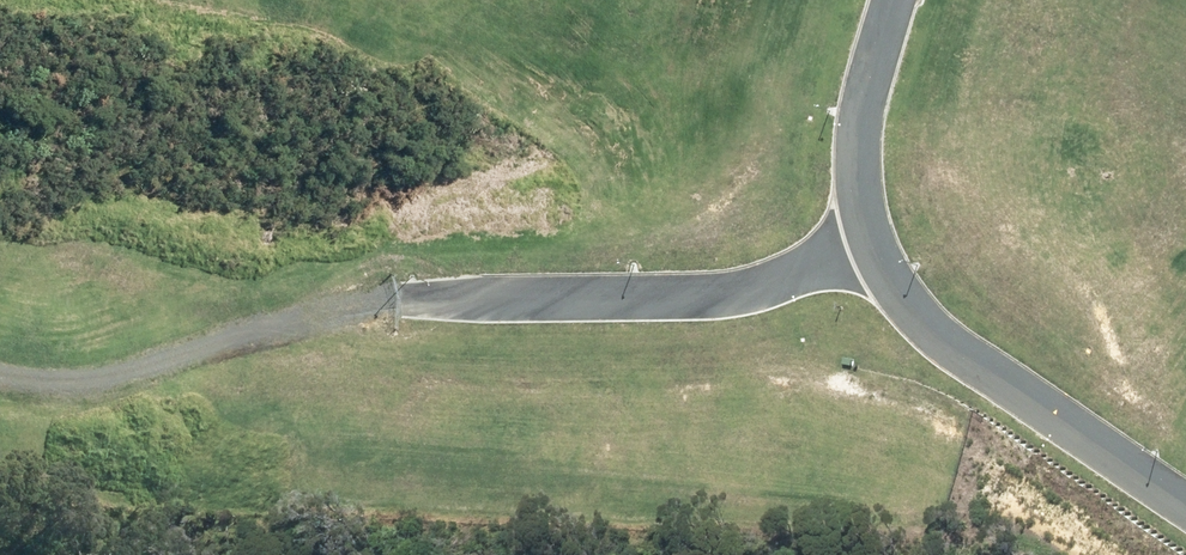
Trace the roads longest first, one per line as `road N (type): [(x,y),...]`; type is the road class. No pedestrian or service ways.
road 1 (residential): [(871,225),(762,270),(400,298)]
road 2 (residential): [(1185,504),(975,371),(904,298),(871,225)]
road 3 (track): [(400,298),(283,319),(87,373),(0,367)]
road 4 (residential): [(871,225),(859,146),(891,0)]

